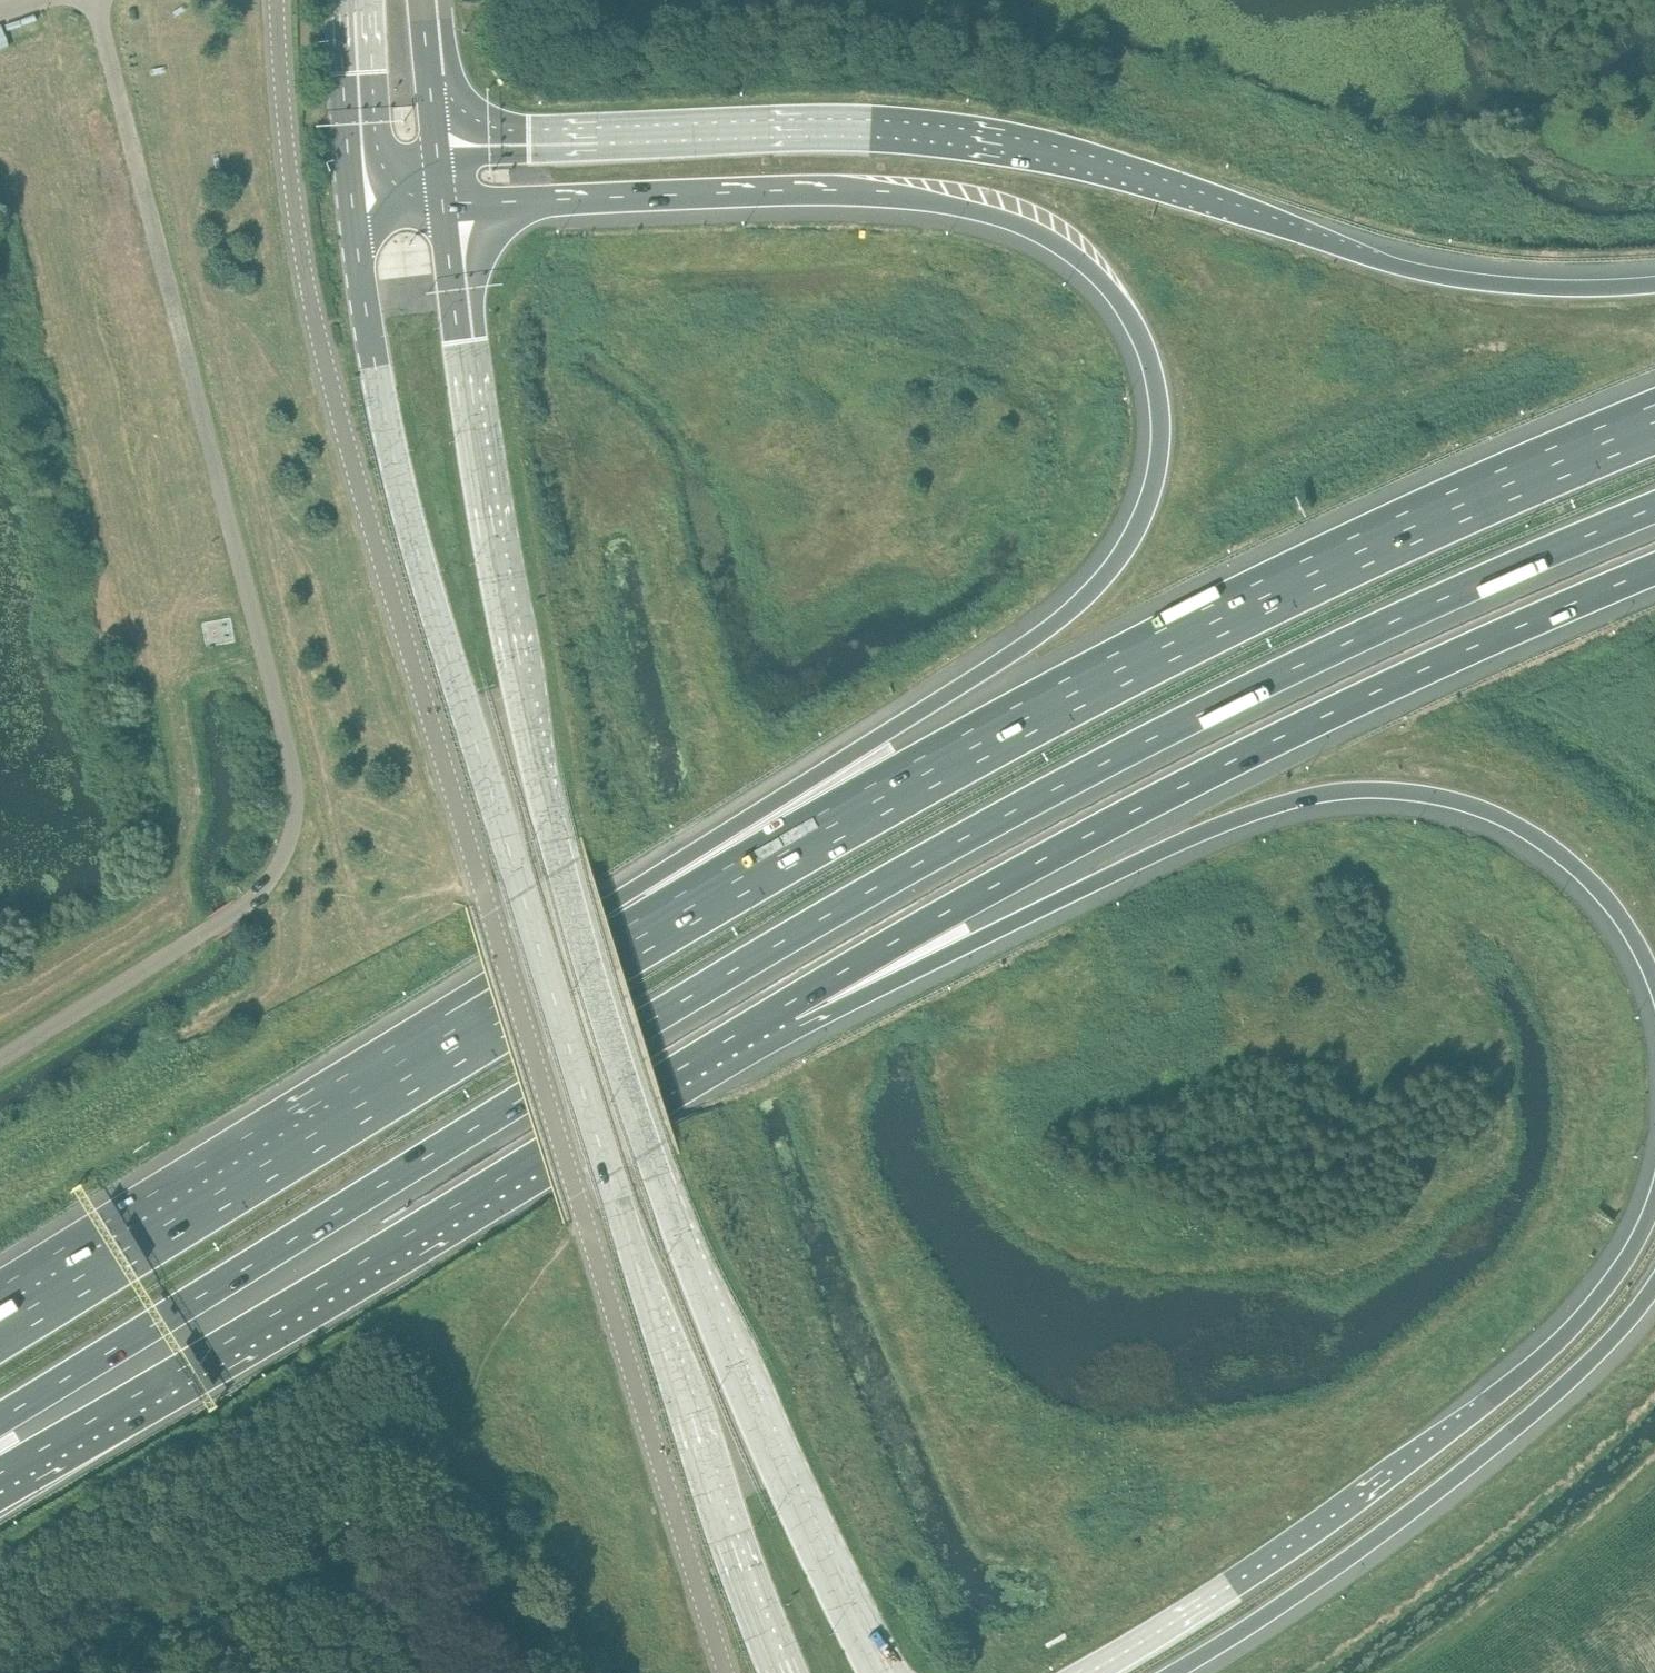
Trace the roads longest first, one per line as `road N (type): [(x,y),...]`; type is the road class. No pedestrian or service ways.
road 1 (motorway): [(0,1431),(653,1021),(966,837),(1272,678),(1654,509)]
road 2 (motorway): [(442,203),(842,190),(983,212),(1054,240),(1113,291),(1146,342),(1162,393),(1162,453),(1147,512),(1117,562),(1072,611),(388,1082)]
road 3 (unclassified): [(727,1672),(347,451),(294,202),(278,0)]
road 4 (secondary): [(350,179),(369,336),(409,523),(731,1560),(778,1672)]
road 5 (secondary): [(876,1672),(717,1327),(649,1150),(562,869),(476,467),(442,203)]
road 6 (motorway): [(1654,427),(1240,612),(938,772),(388,1082)]
road 7 (motorway): [(1654,283),(1528,287),(1438,275),(1071,166),(909,138),(436,149)]
road 8 (unclassified): [(0,1058),(244,906),(269,885),(289,851),(296,815),(295,776),(97,0)]
road 9 (motorway): [(790,998),(1258,812),(1339,792),(1389,790),(1489,812),(1573,863),(1611,903),(1654,984)]
road 10 (motorway): [(790,998),(1136,803),(1654,564)]
road 11 (motorway): [(0,1477),(790,998)]
road 12 (motorway): [(1654,1199),(1625,1260),(1568,1334),(1470,1417),(1196,1609),(1089,1672)]
road 13 (motorway): [(1173,1672),(1379,1536),(1494,1443),(1595,1357),(1654,1281)]
road 14 (motorway): [(388,1082),(0,1319)]
road 15 (unclassified): [(579,1672),(540,1634),(451,1502),(432,1489),(407,1487),(358,1513)]
road 16 (secondary): [(340,0),(350,179)]
road 17 (secondary): [(436,149),(422,0)]

